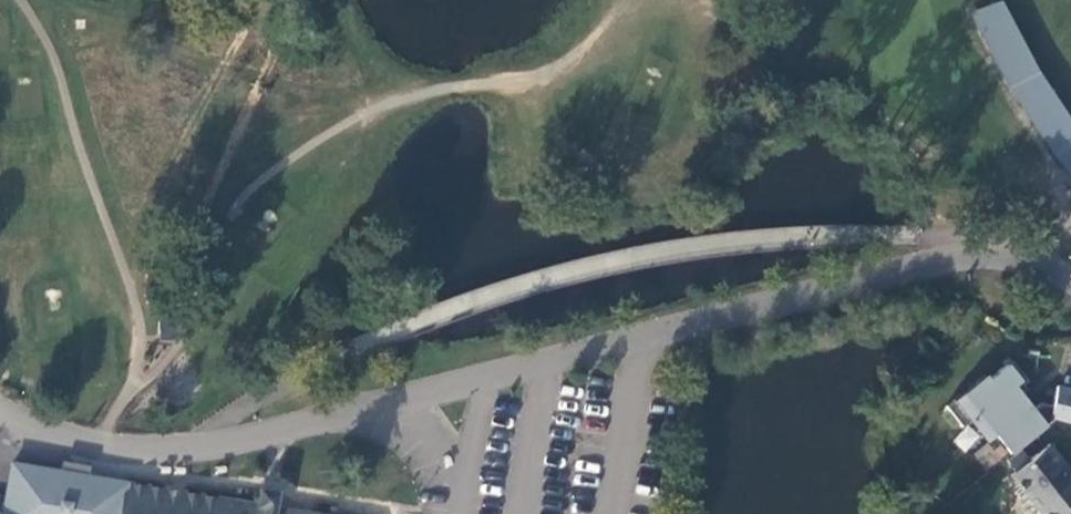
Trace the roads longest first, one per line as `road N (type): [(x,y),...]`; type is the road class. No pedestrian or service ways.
road 1 (residential): [(1070,282),(1021,252),(914,266),(199,451),(97,447),(0,408)]

